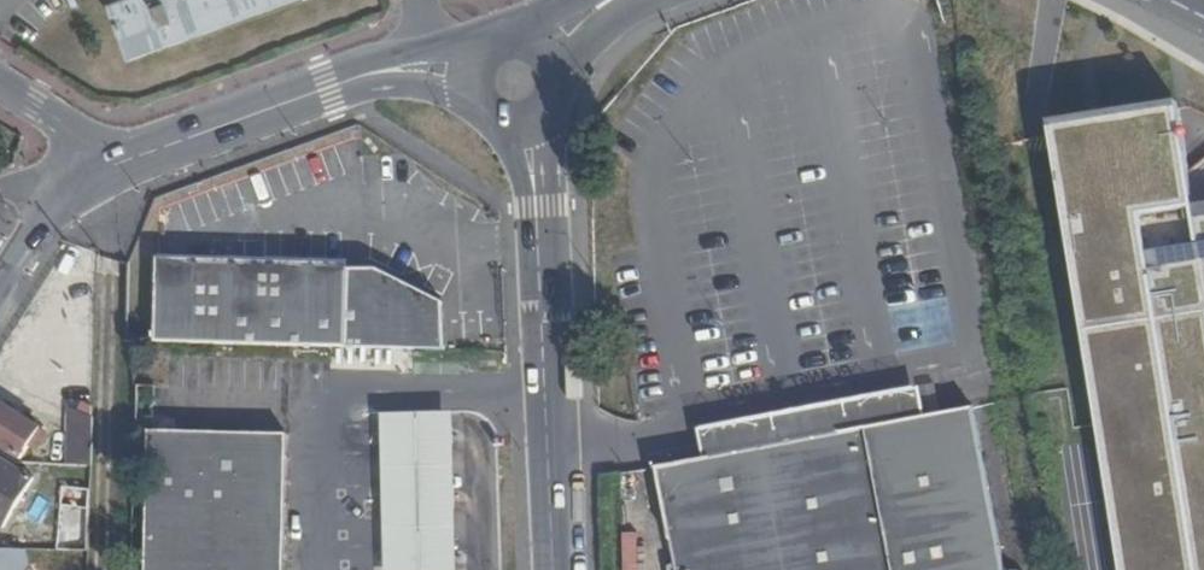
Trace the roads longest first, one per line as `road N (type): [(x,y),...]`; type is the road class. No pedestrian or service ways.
road 1 (unclassified): [(557,569),(536,206)]
road 2 (tertiary): [(379,72),(128,158)]
road 3 (residential): [(0,85),(128,158)]
road 4 (residential): [(74,176),(0,289)]

